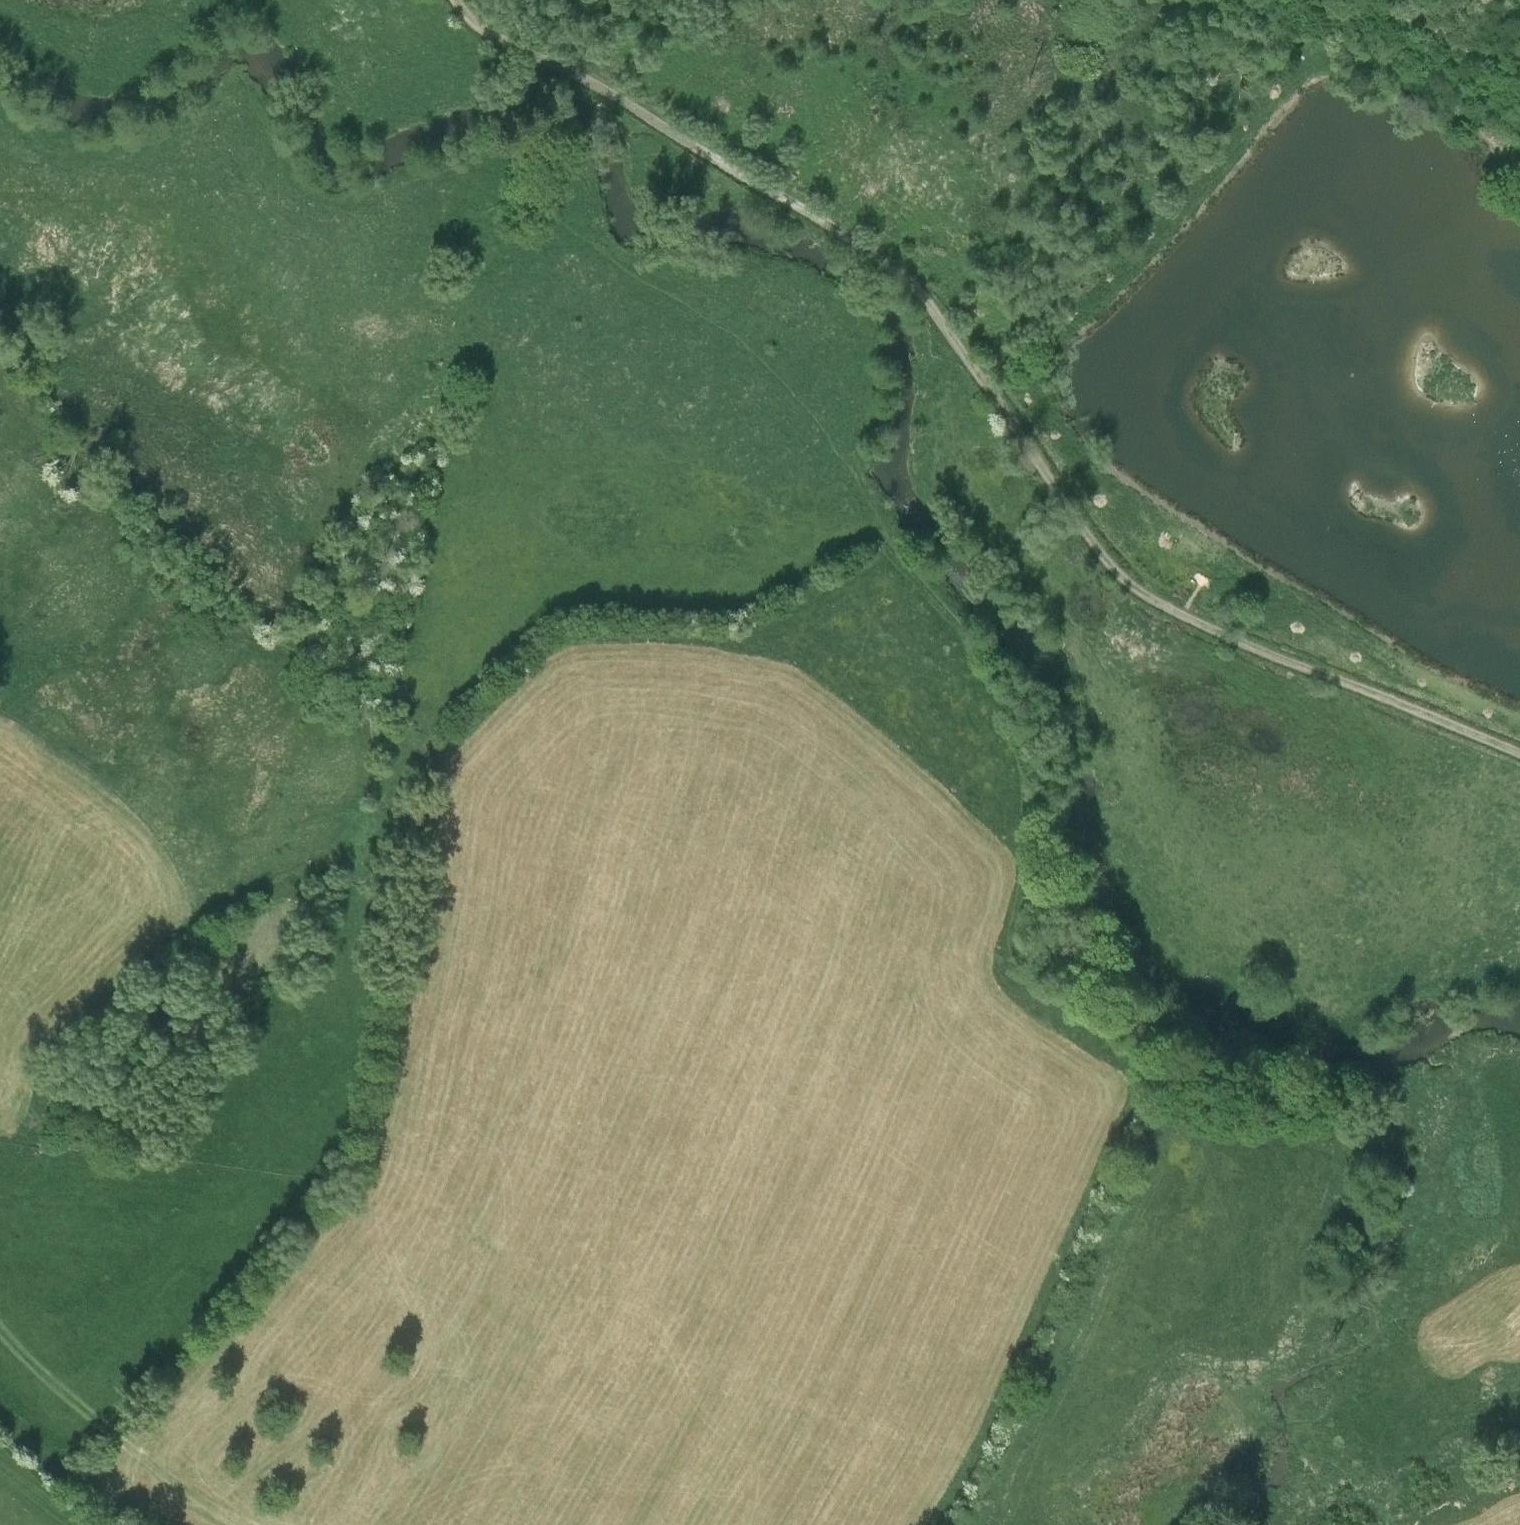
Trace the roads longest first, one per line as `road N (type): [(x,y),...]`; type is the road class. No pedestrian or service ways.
road 1 (track): [(1519,752),(1142,593),(1076,523),(918,290),(824,222),(502,42),(455,0)]

